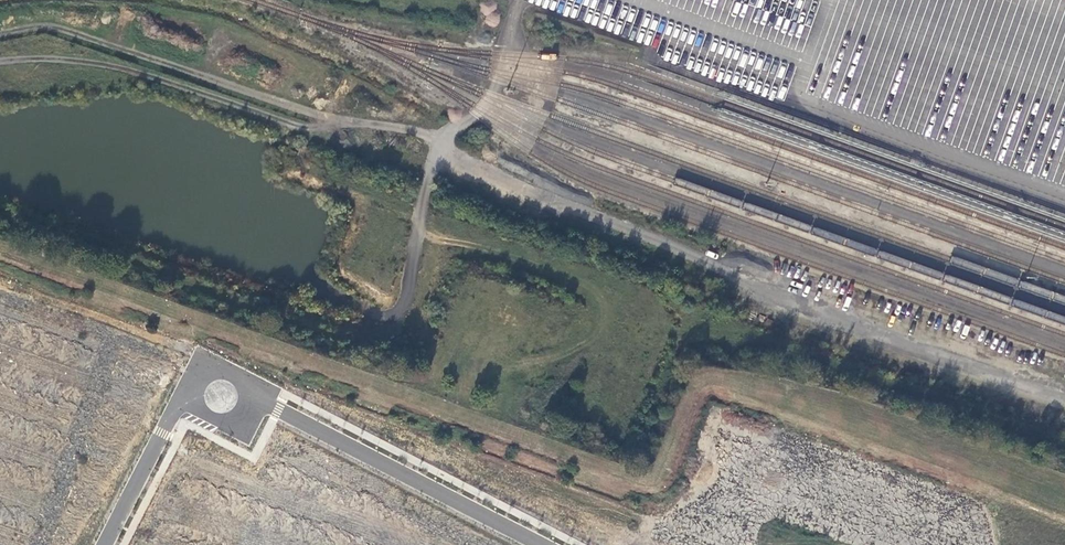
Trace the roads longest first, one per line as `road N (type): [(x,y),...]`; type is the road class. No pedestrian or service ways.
road 1 (track): [(0,69),(130,67),(304,128),(402,125),(447,139)]

